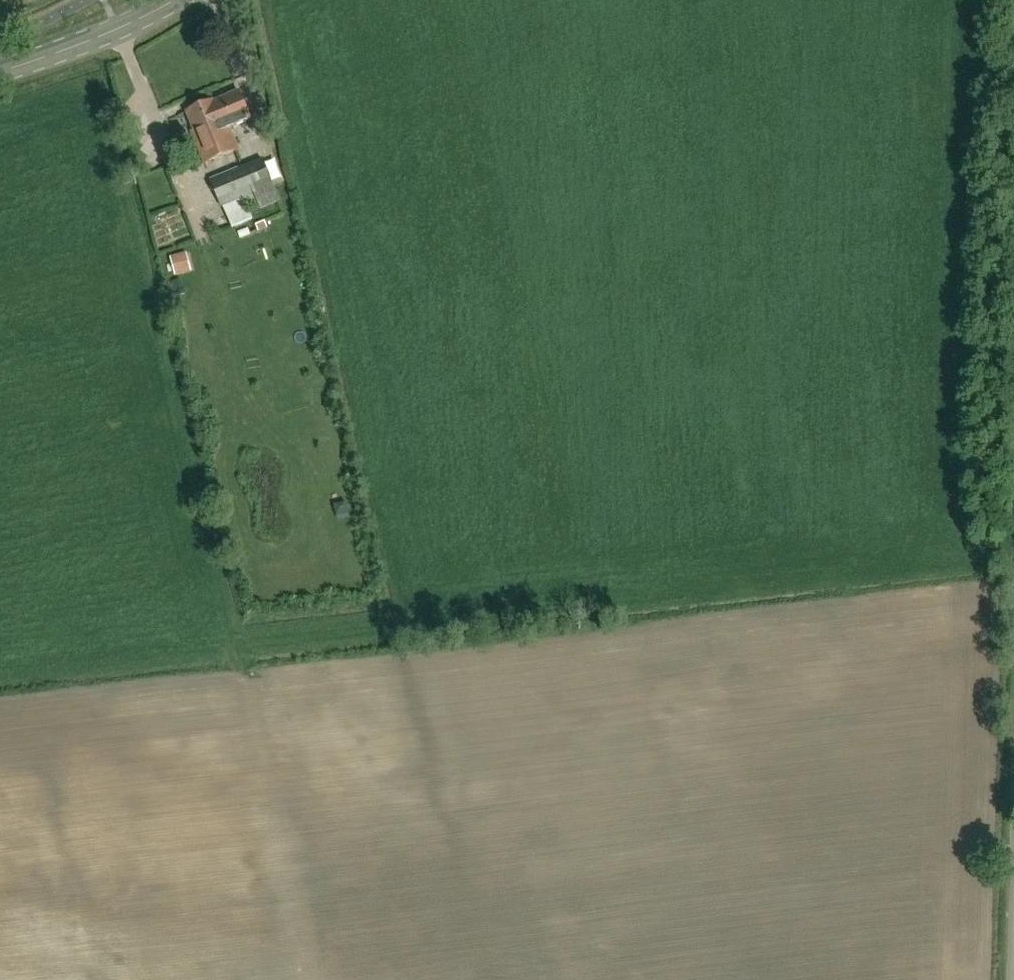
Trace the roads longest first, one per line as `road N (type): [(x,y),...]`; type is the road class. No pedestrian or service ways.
road 1 (tertiary): [(0,72),(175,0)]

